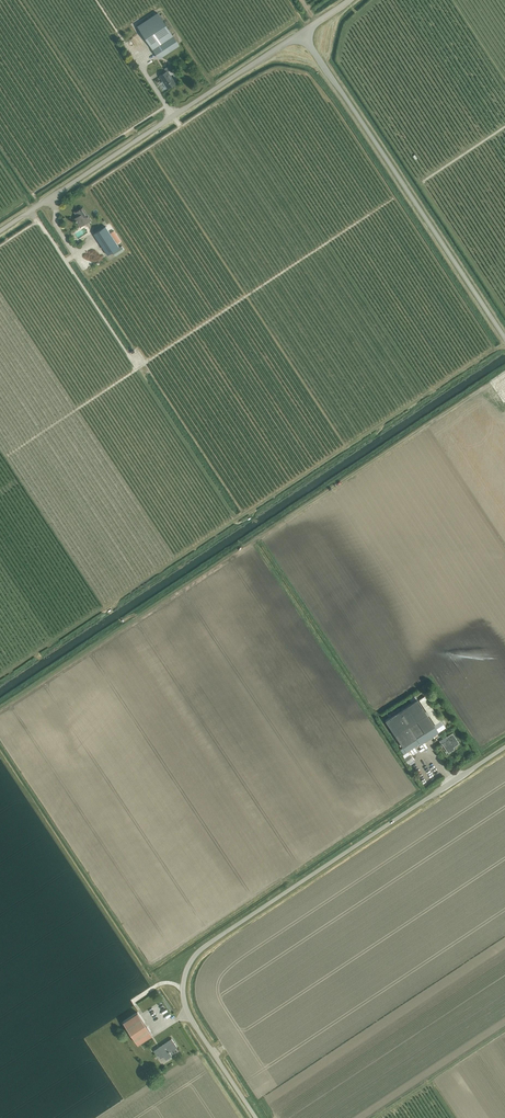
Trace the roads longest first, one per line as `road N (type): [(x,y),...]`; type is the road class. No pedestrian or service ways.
road 1 (unclassified): [(256,1117),(188,1016),(181,984),(188,965),(504,747)]
road 2 (unclassified): [(504,340),(301,33)]
road 3 (unclassified): [(301,33),(0,230)]

